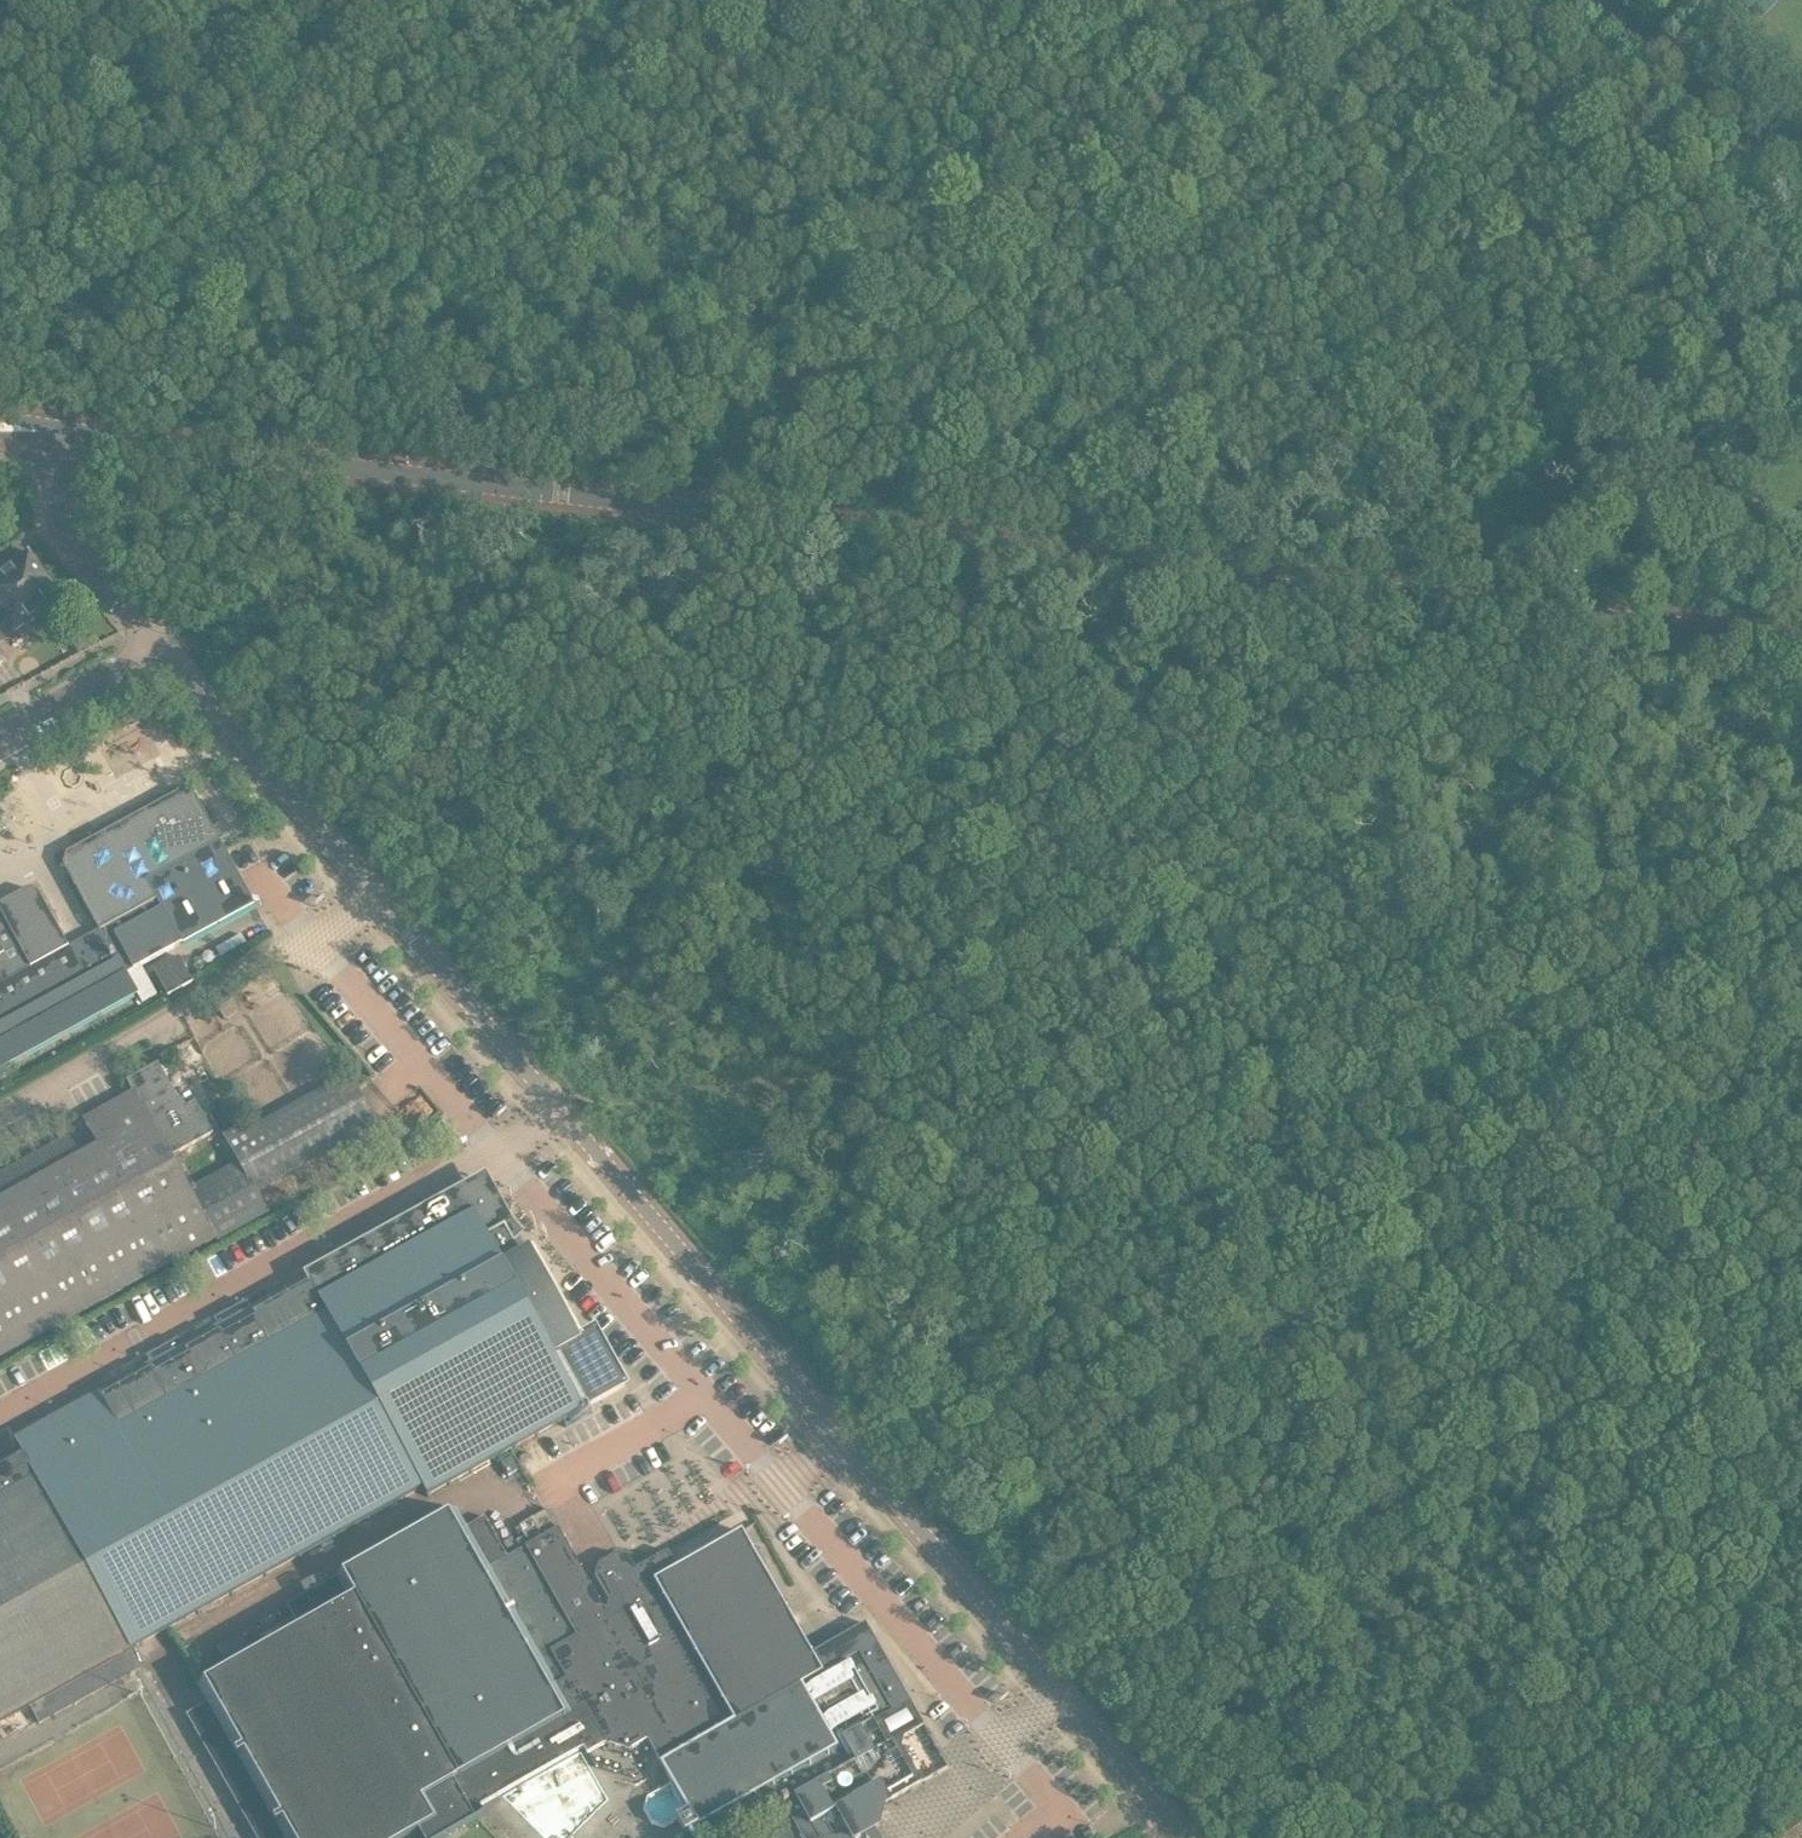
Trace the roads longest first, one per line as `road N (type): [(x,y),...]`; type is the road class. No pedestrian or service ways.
road 1 (tertiary): [(1801,641),(61,430)]
road 2 (tertiary): [(1173,1837),(156,642)]
road 3 (residential): [(1609,0),(1714,88),(1801,179)]
road 4 (tertiary): [(156,642),(59,521),(61,430)]
road 5 (residential): [(0,738),(113,676),(156,642)]

